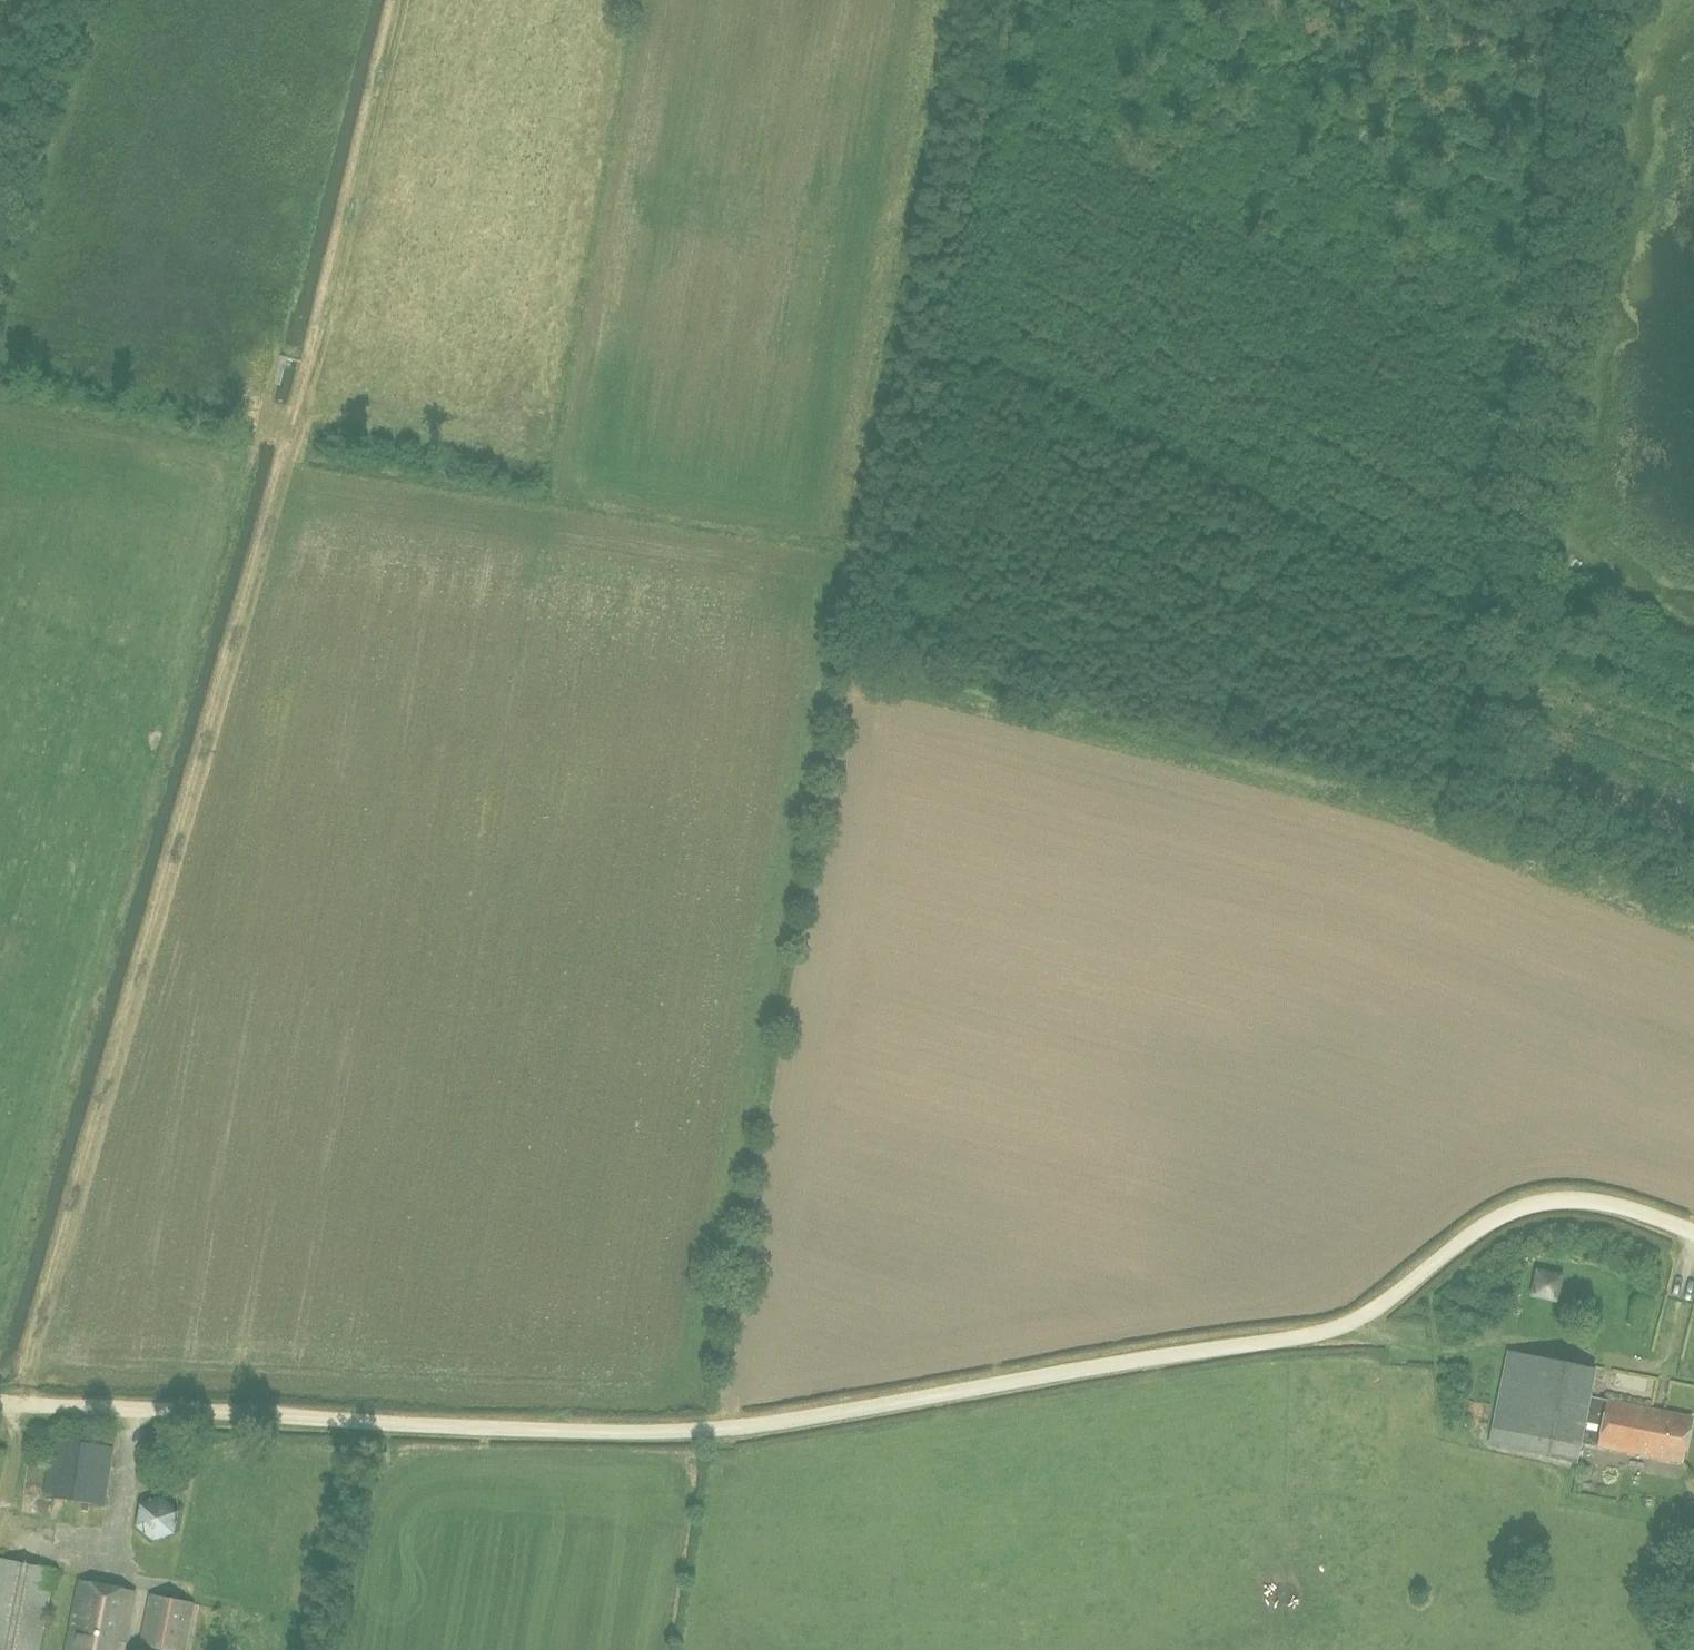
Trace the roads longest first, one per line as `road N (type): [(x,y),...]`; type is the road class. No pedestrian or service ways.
road 1 (track): [(1693,1232),(1584,1200),(1537,1202),(1493,1218),(1359,1320),(1322,1335),(705,1431),(0,1404)]

